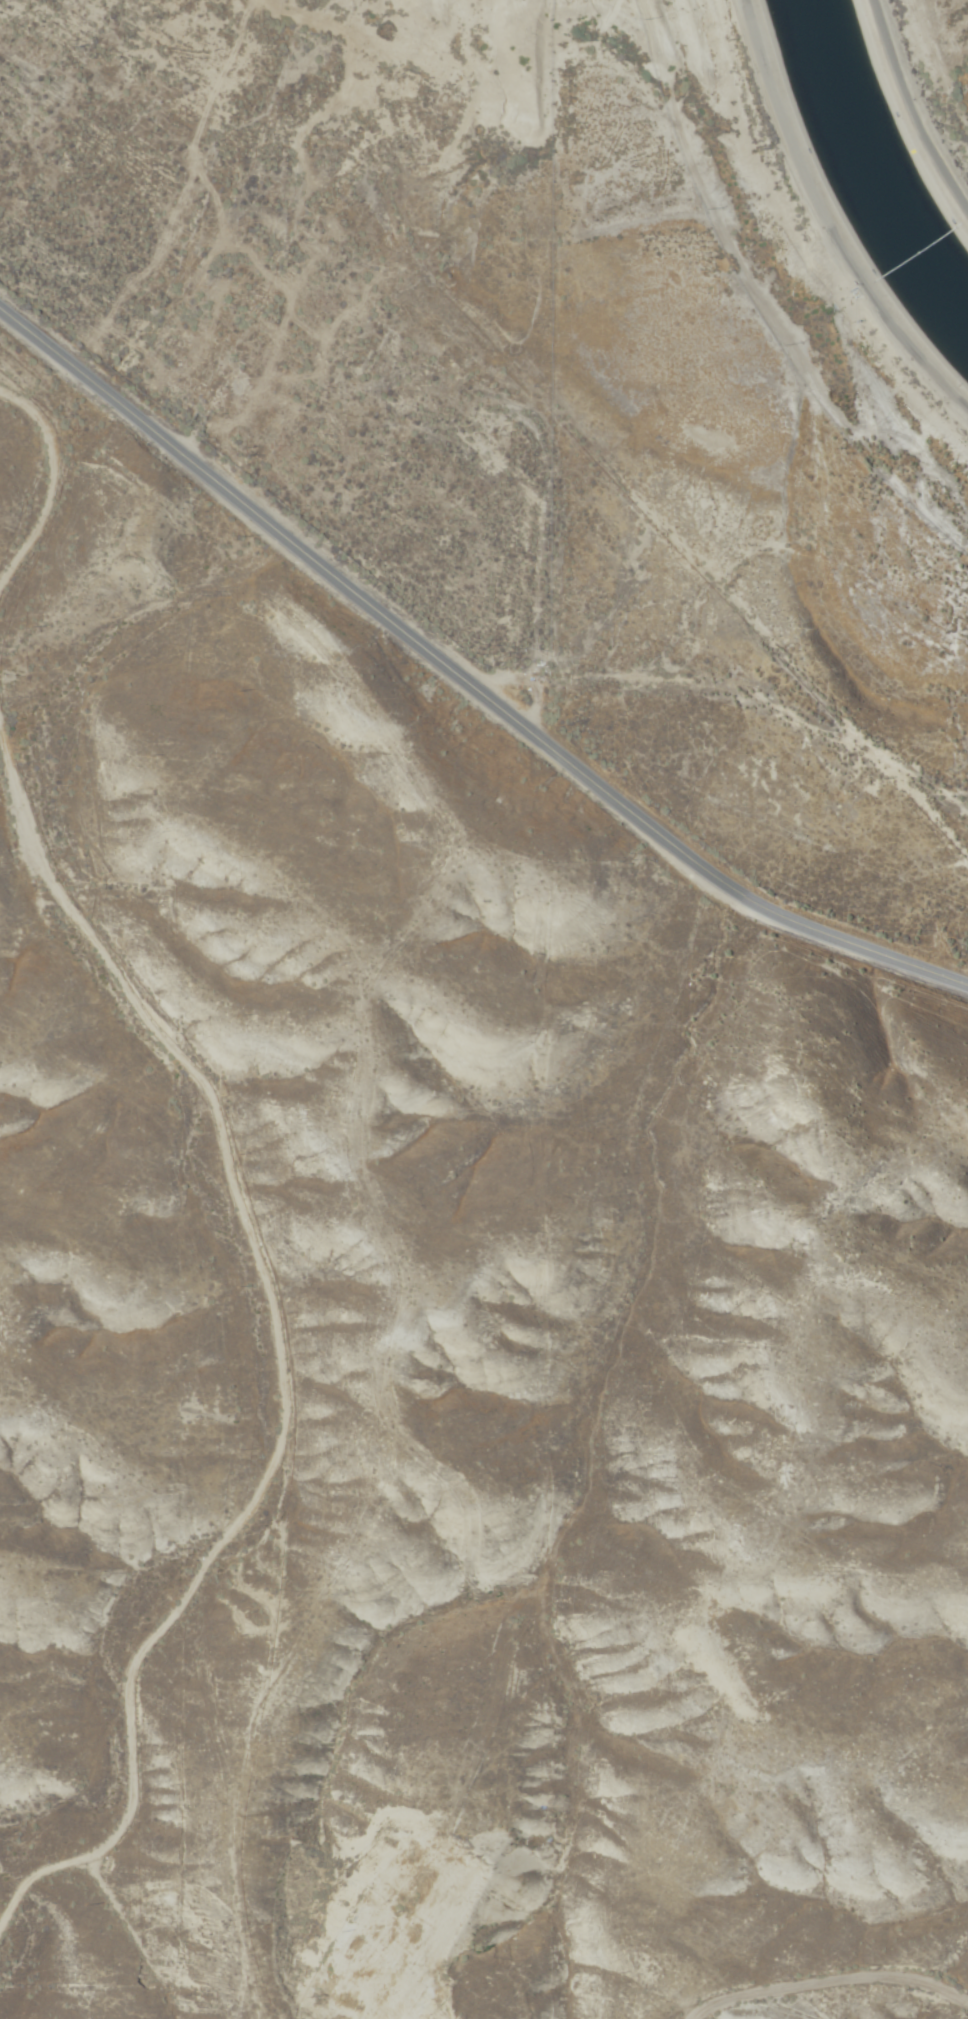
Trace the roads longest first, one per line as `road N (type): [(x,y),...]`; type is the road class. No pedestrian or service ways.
road 1 (tertiary): [(967,984),(830,931),(661,832),(0,306)]
road 2 (residential): [(967,202),(901,79),(875,0)]

